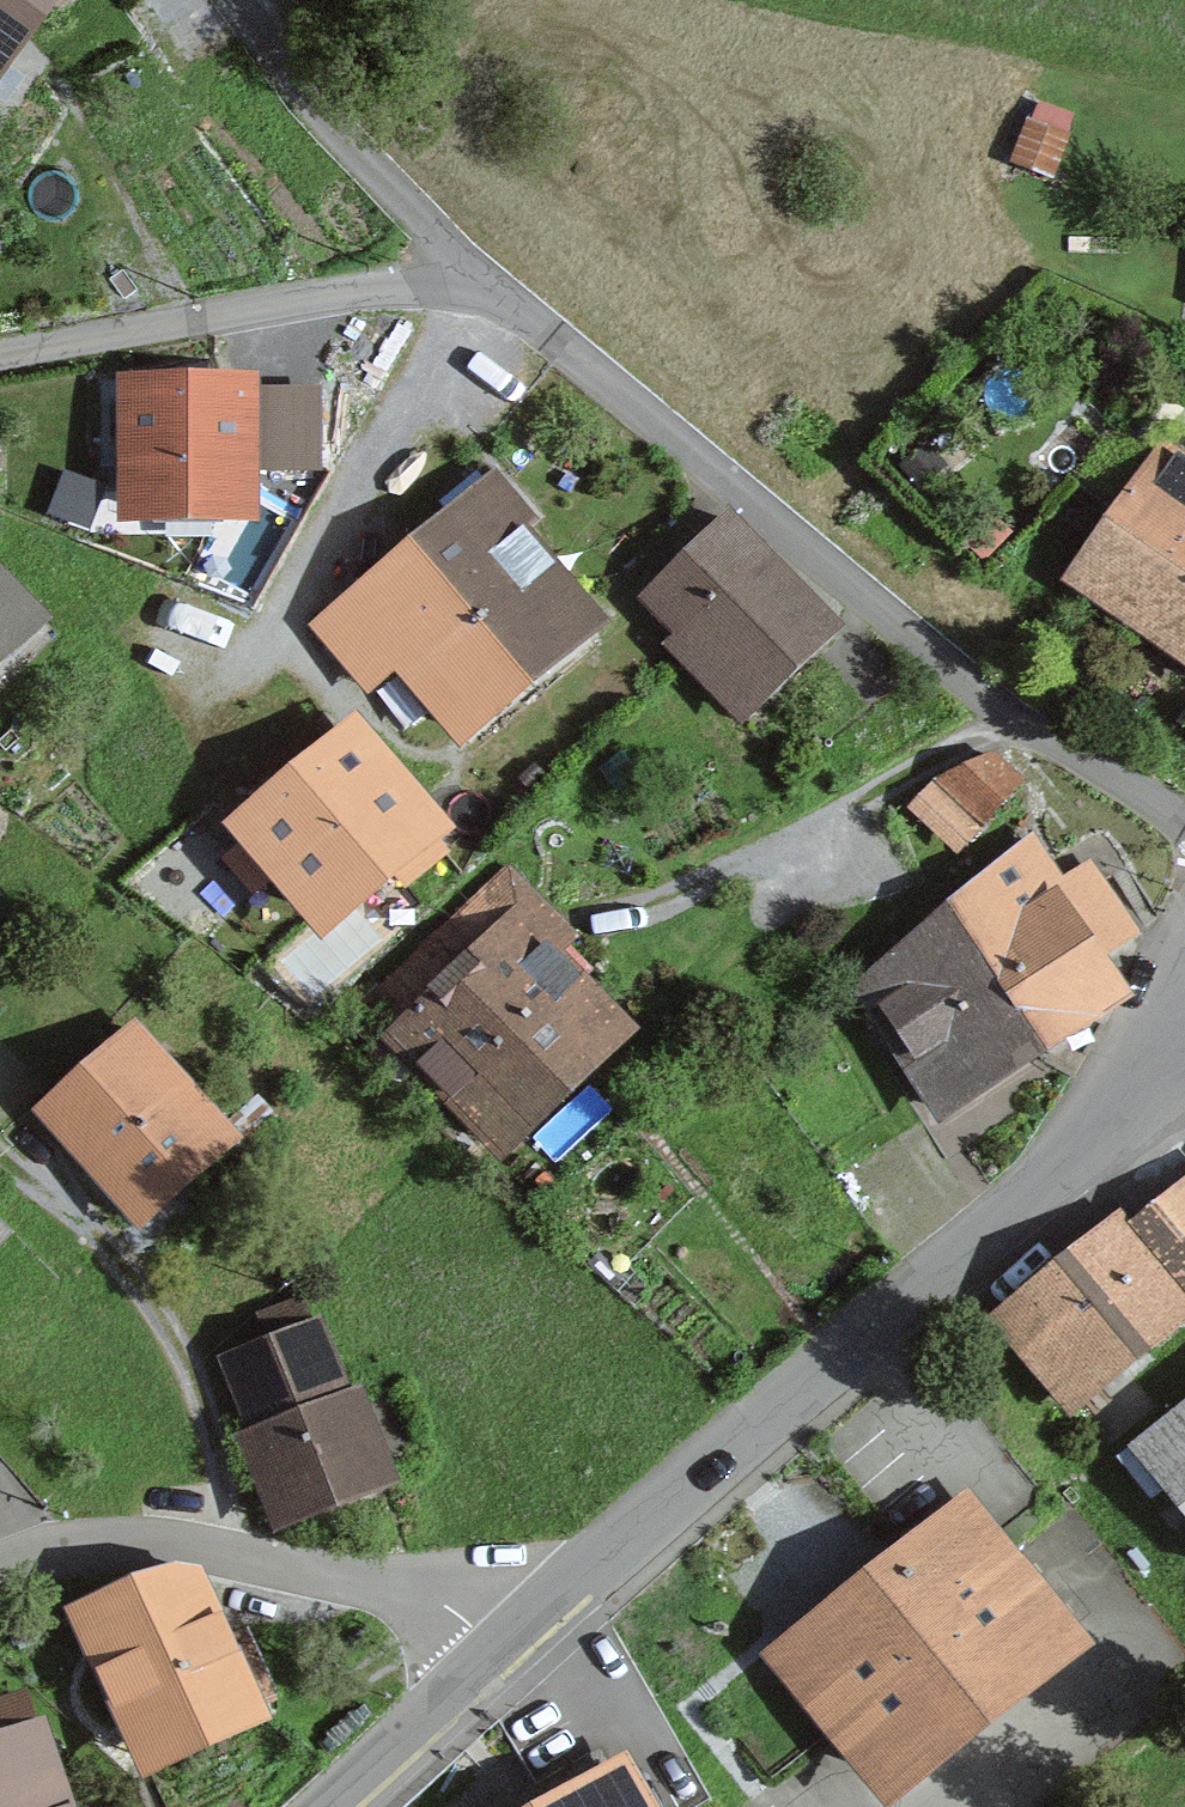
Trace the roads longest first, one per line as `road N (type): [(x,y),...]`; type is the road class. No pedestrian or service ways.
road 1 (tertiary): [(1184,1016),(1087,1150),(512,1637)]
road 2 (residential): [(1184,825),(983,700),(639,407),(462,276)]
road 3 (residential): [(512,1637),(442,1592),(331,1569),(139,1539),(49,1547)]
road 4 (residential): [(462,276),(0,356)]
road 5 (residential): [(462,276),(399,193),(302,94),(239,0)]
road 6 (tertiary): [(512,1637),(323,1806)]

